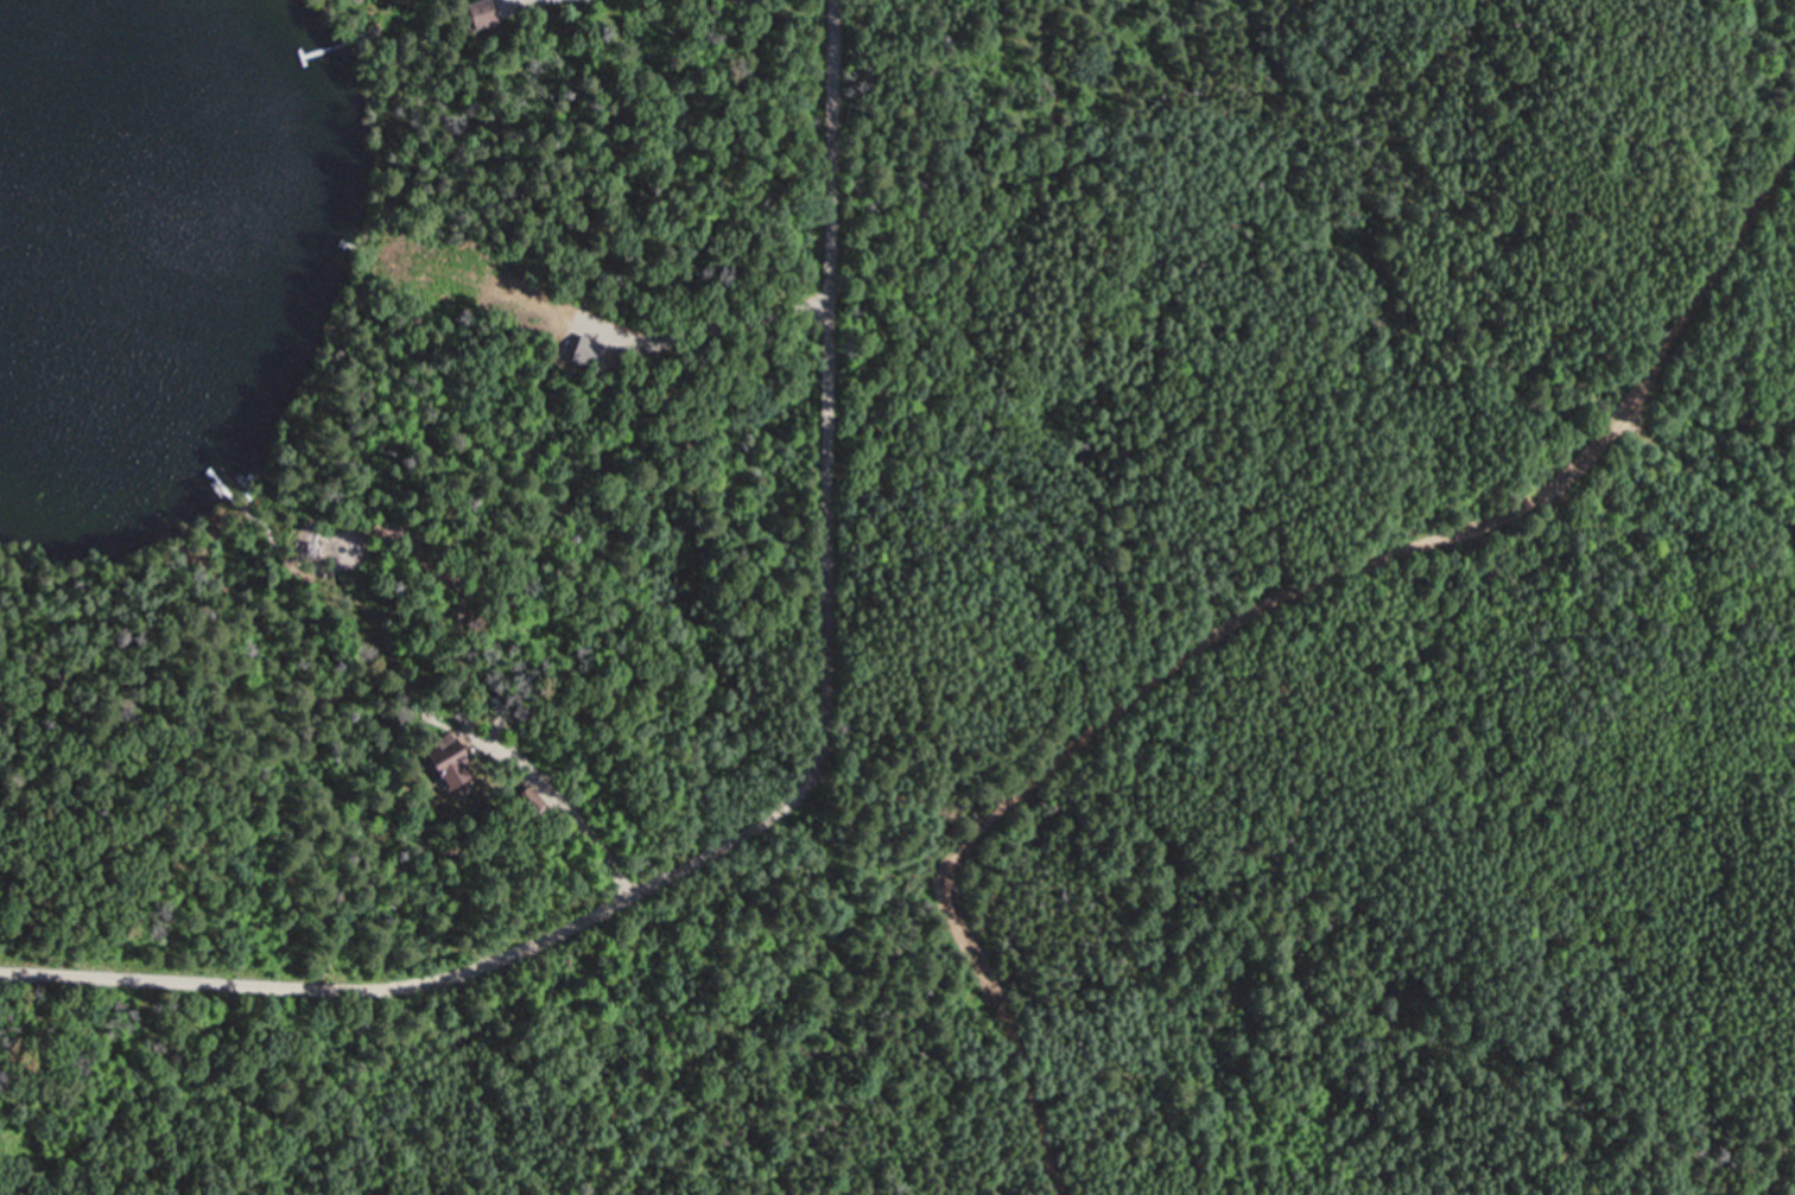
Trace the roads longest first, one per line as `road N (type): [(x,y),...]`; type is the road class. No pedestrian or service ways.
road 1 (residential): [(0,971),(255,985),(416,984),(481,967),(623,901),(780,808),(807,783),(824,724),(844,0)]
road 2 (track): [(1071,1194),(1010,1003),(959,926),(951,896),(954,854),(1118,707),(1251,611),(1387,554),(1486,527),(1560,483),(1628,413),(1794,148)]

